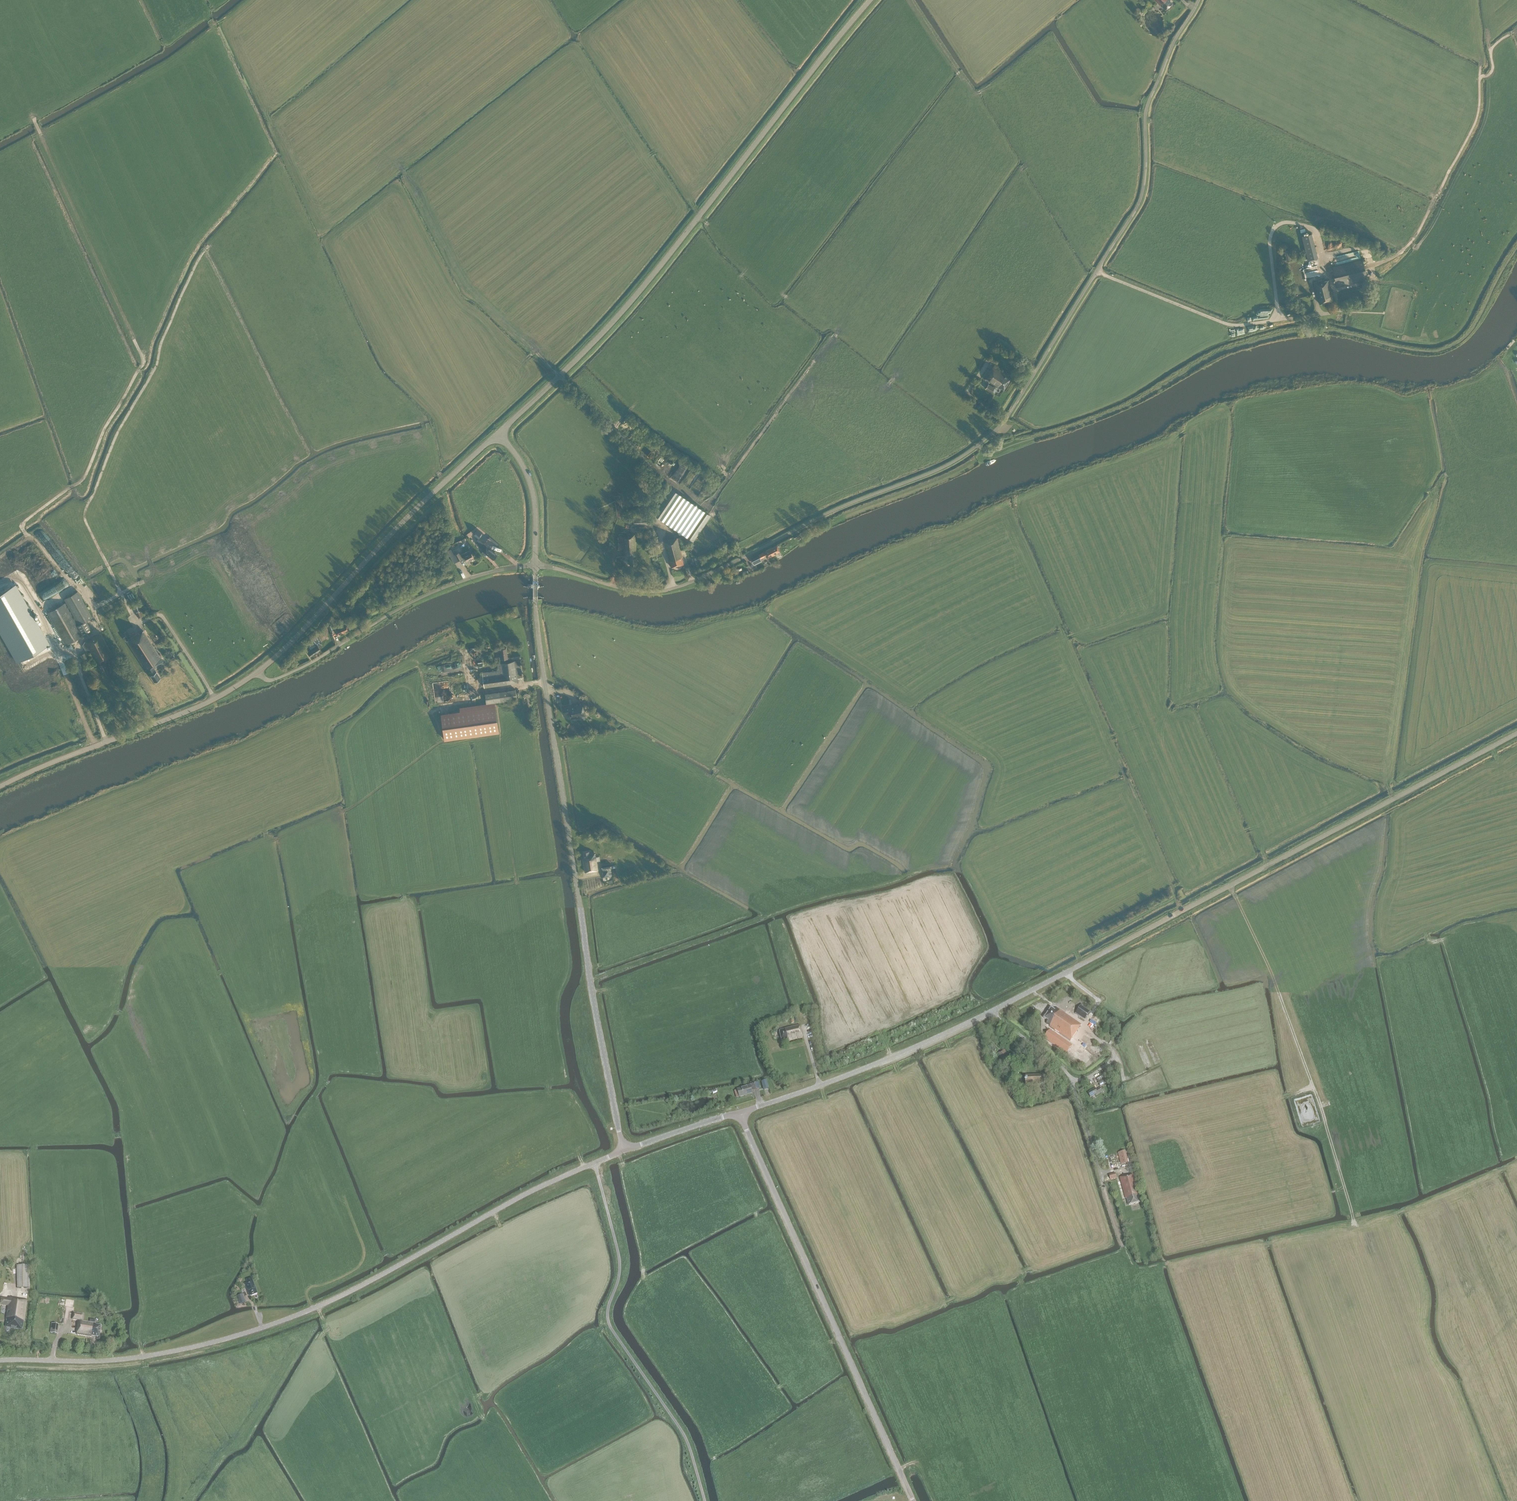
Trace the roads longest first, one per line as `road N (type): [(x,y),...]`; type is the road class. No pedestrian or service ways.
road 1 (unclassified): [(536,565),(628,589),(668,590),(951,463),(997,430),(1096,272)]
road 2 (tertiary): [(0,1360),(143,1356),(262,1327),(335,1299),(594,1163)]
road 3 (tertiary): [(992,1011),(1516,733)]
road 4 (tertiary): [(624,1149),(539,643),(536,565)]
road 5 (secondary): [(499,433),(614,326),(873,0)]
road 6 (tertiary): [(913,1500),(739,1113)]
road 7 (unclassified): [(704,1500),(685,1437),(608,1319),(619,1257),(594,1163)]
road 8 (secondary): [(257,672),(499,433)]
road 9 (unclassified): [(257,672),(274,680),(430,594),(536,565)]
road 10 (unclassified): [(1096,272),(1139,205),(1145,110),(1199,0)]
road 11 (secondary): [(0,786),(205,703),(257,672)]
road 12 (tertiary): [(739,1113),(992,1011)]
road 13 (unclassified): [(1096,272),(1228,324),(1280,320)]
road 14 (unclassified): [(992,1011),(1067,1073),(1088,1134)]
road 15 (tertiary): [(536,565),(532,488),(499,433)]
road 16 (unclassified): [(1280,320),(1273,230),(1309,227)]
road 17 (tertiary): [(739,1113),(624,1149)]

